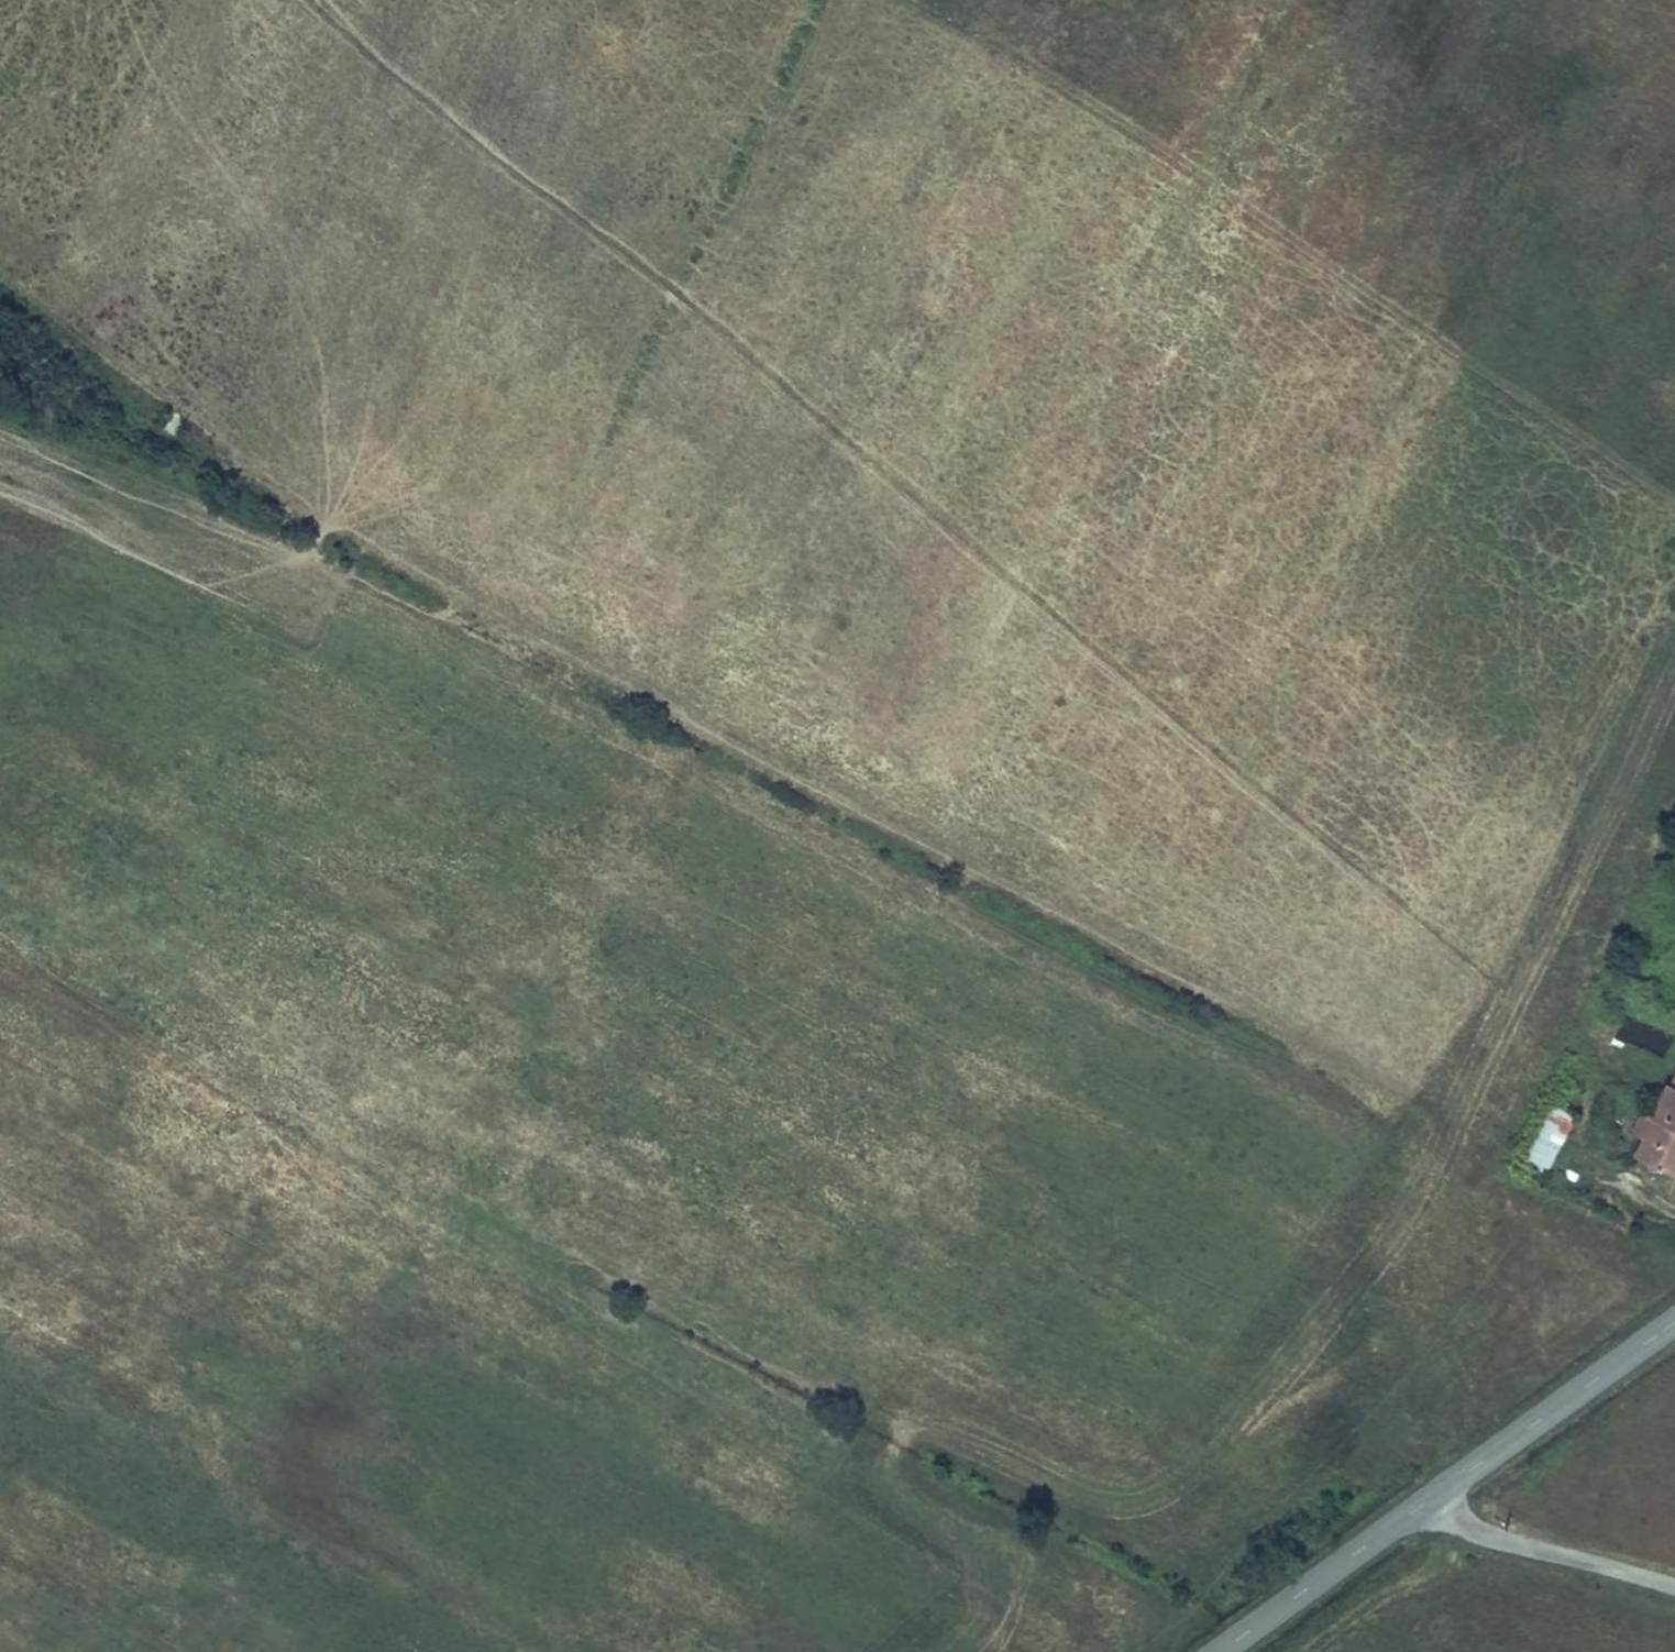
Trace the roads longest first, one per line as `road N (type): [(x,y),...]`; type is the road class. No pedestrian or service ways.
road 1 (tertiary): [(1674,1316),(1218,1651)]
road 2 (track): [(1435,1492),(1487,1527),(1674,1581)]

